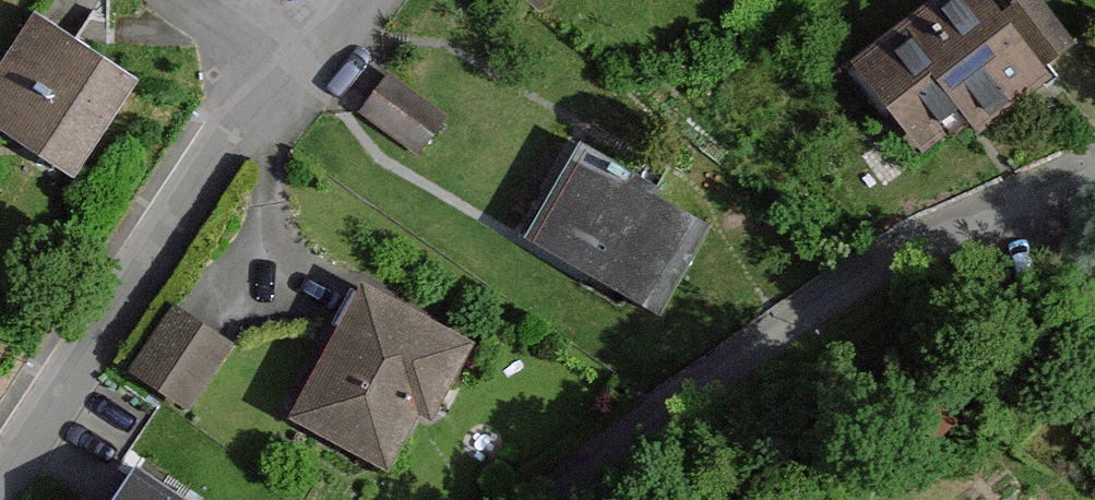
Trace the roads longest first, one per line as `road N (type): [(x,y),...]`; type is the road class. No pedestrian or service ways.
road 1 (residential): [(1094,180),(906,262),(658,459),(584,499)]
road 2 (residential): [(0,486),(283,72),(350,0)]

